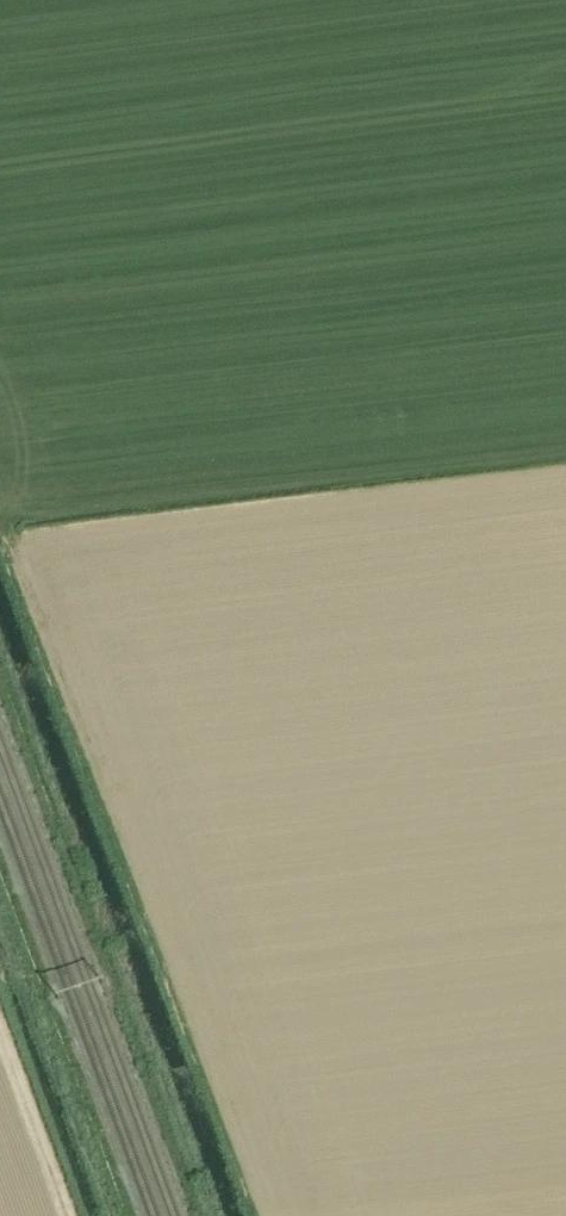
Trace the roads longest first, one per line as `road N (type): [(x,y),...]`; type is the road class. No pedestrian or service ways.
road 1 (unknown): [(0,1030),(70,1215)]

